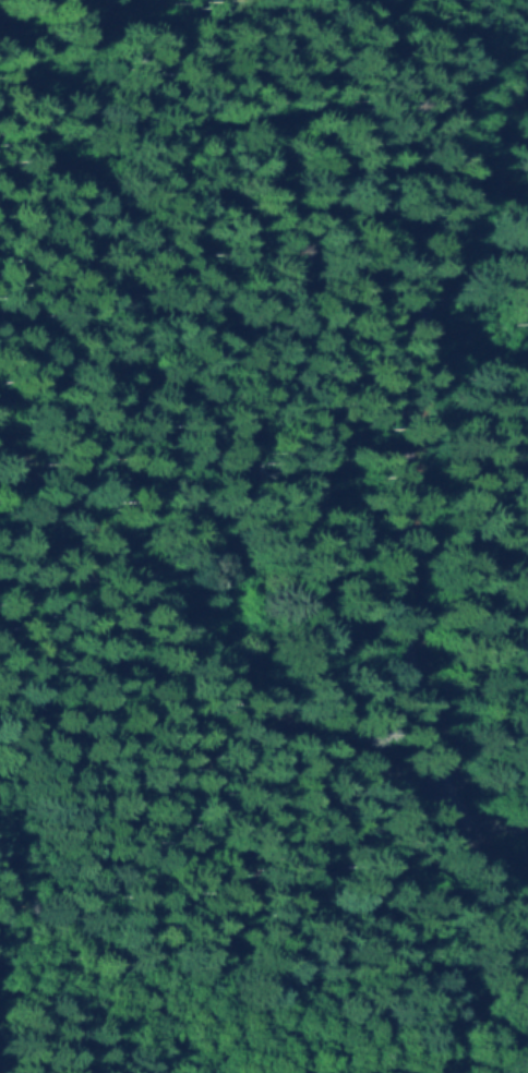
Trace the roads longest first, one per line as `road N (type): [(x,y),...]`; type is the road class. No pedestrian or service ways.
road 1 (track): [(527,899),(509,823),(460,743),(436,462),(507,154),(527,129)]
road 2 (track): [(0,277),(315,658),(460,743)]
road 3 (track): [(193,1072),(226,965),(223,887),(250,825),(226,767),(0,531)]

